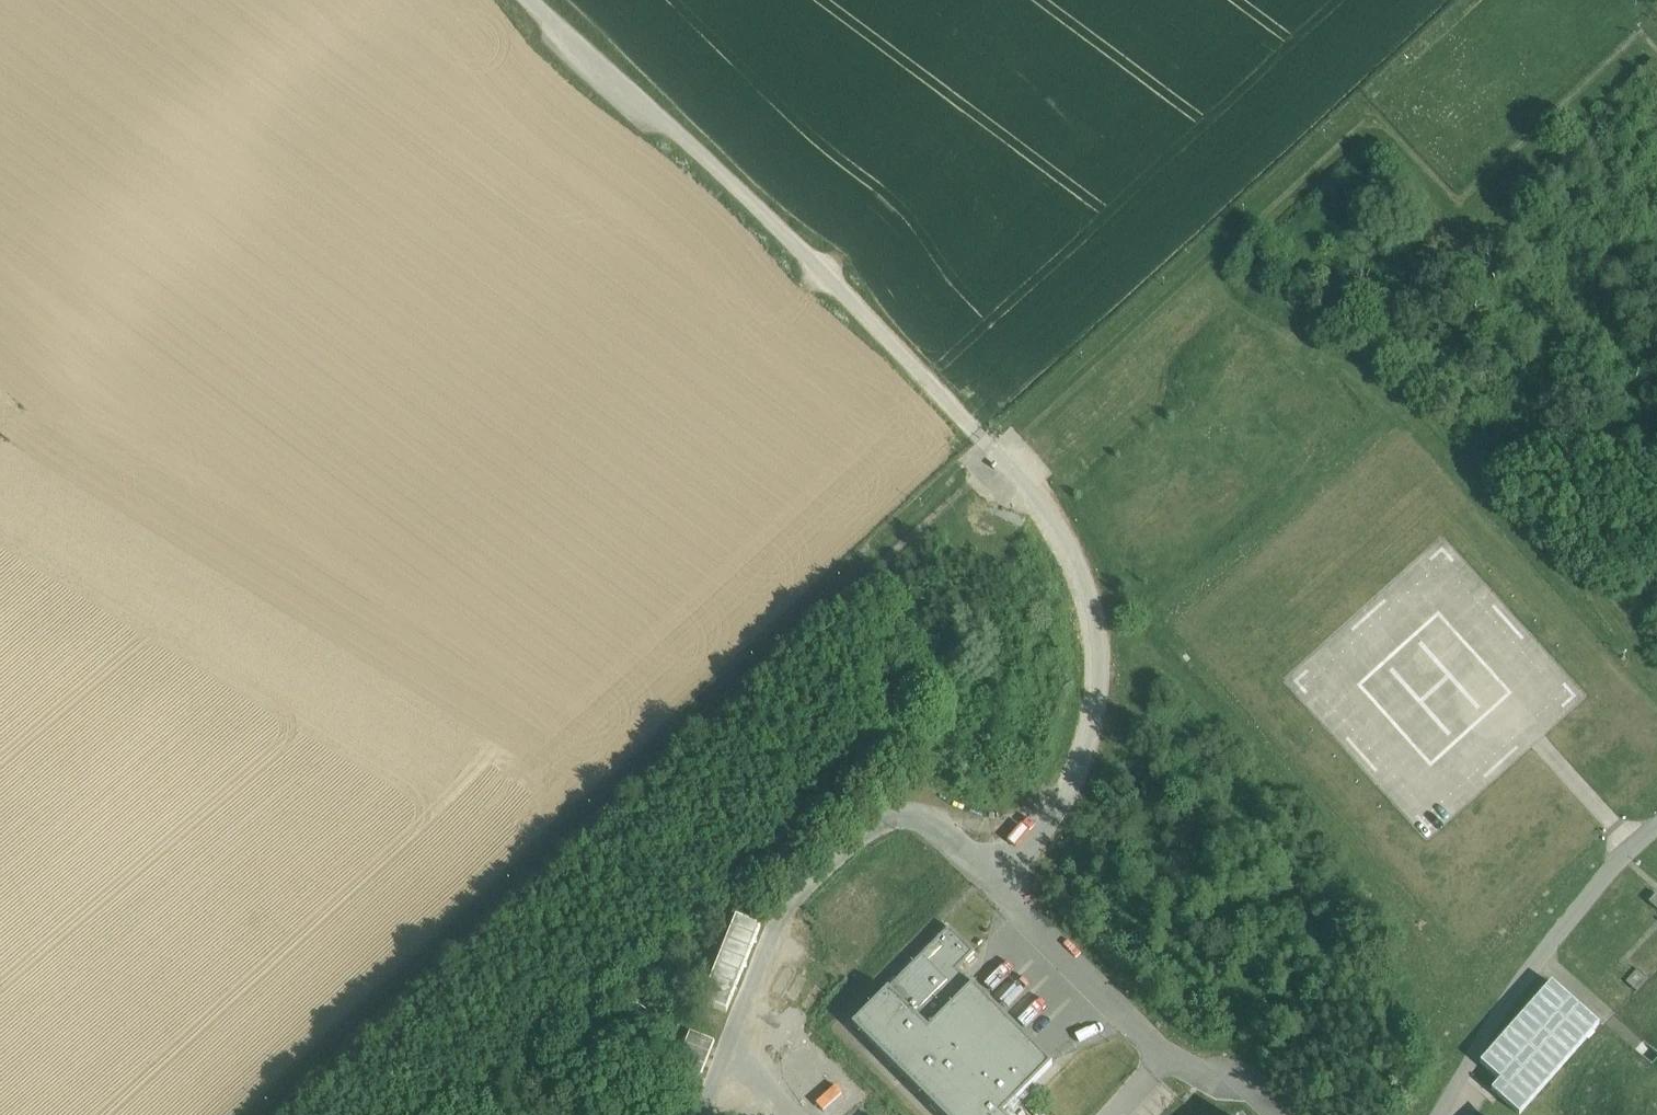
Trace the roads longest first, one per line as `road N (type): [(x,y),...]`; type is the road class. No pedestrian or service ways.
road 1 (track): [(535,0),(798,246),(982,438)]

